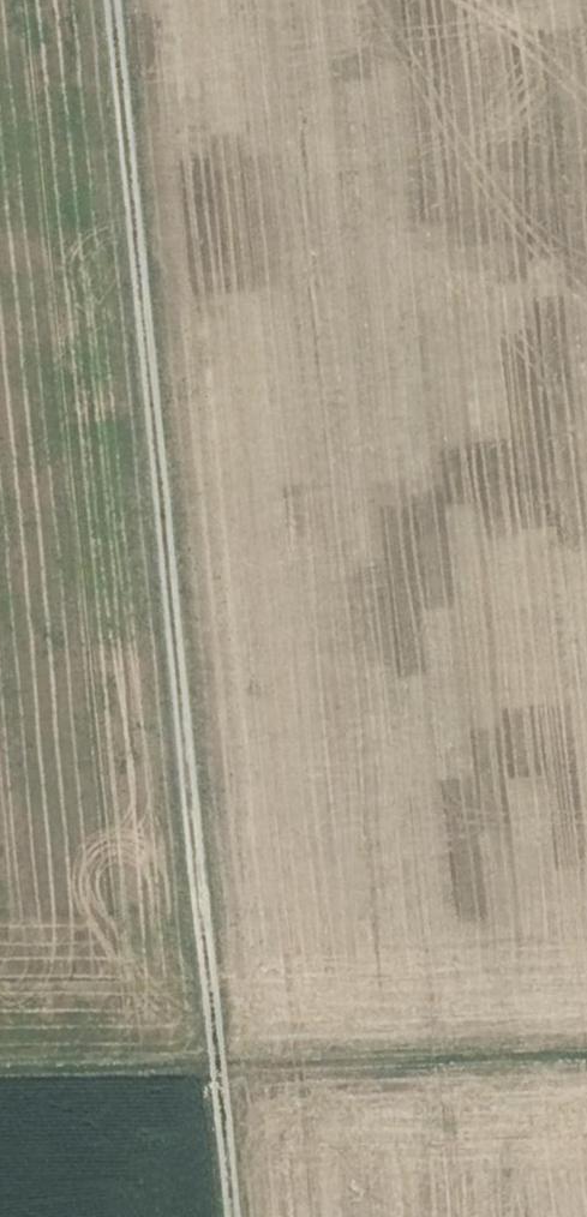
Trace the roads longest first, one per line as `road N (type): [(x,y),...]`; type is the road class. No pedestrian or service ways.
road 1 (track): [(234,1216),(112,0)]
road 2 (track): [(0,1078),(586,1059)]

